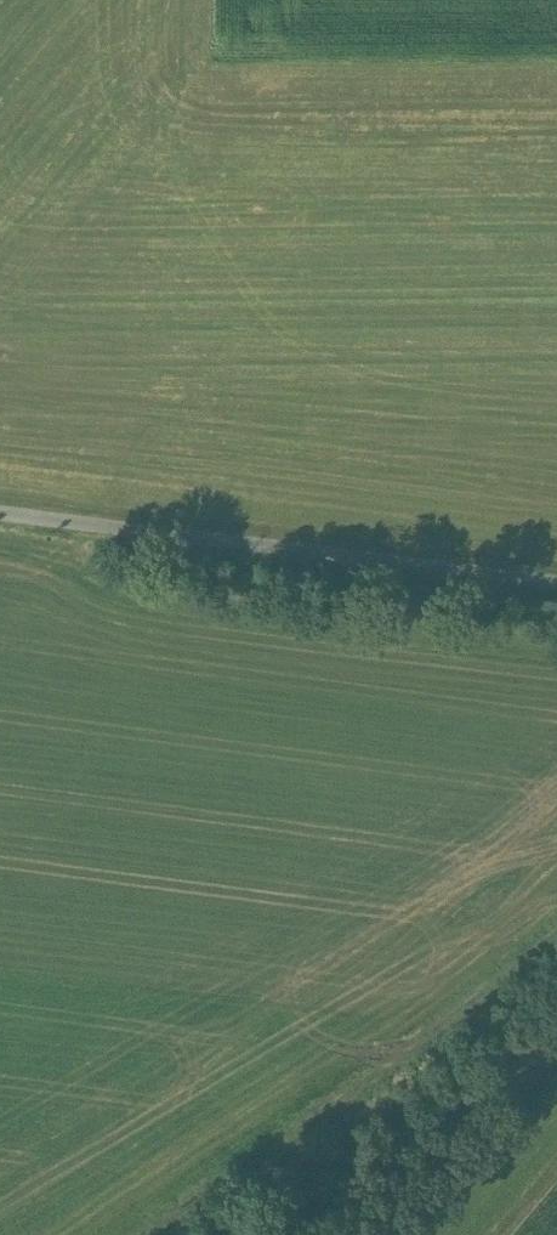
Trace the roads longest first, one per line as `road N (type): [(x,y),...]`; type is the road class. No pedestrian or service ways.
road 1 (unclassified): [(0,513),(556,584)]
road 2 (track): [(556,937),(151,1234)]

